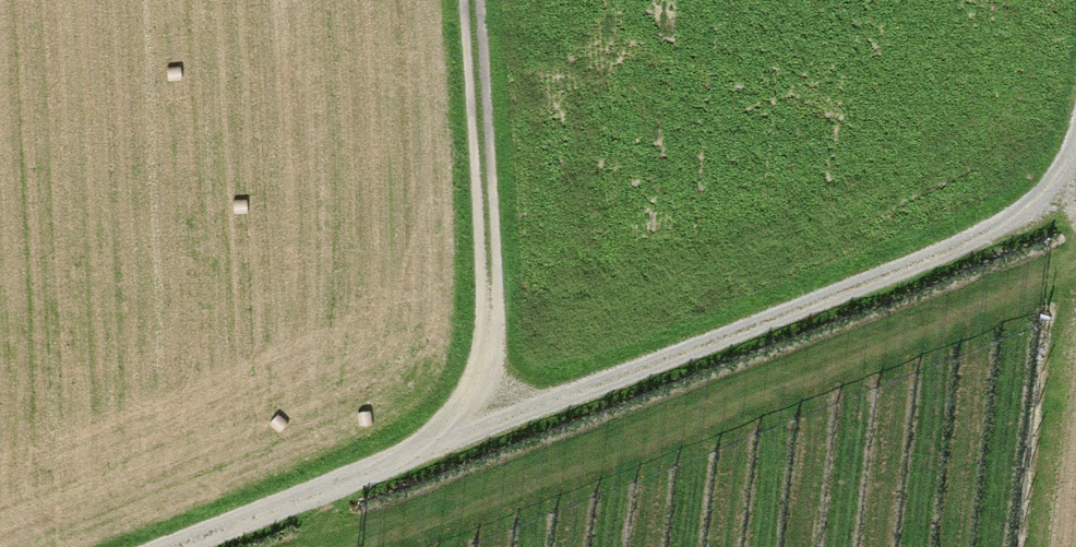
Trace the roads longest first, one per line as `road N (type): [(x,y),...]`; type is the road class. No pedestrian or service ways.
road 1 (track): [(166,546),(983,236),(1031,211),(1061,181),(1075,149)]
road 2 (track): [(341,546),(1075,265)]
road 3 (track): [(475,426),(490,269),(479,0)]

